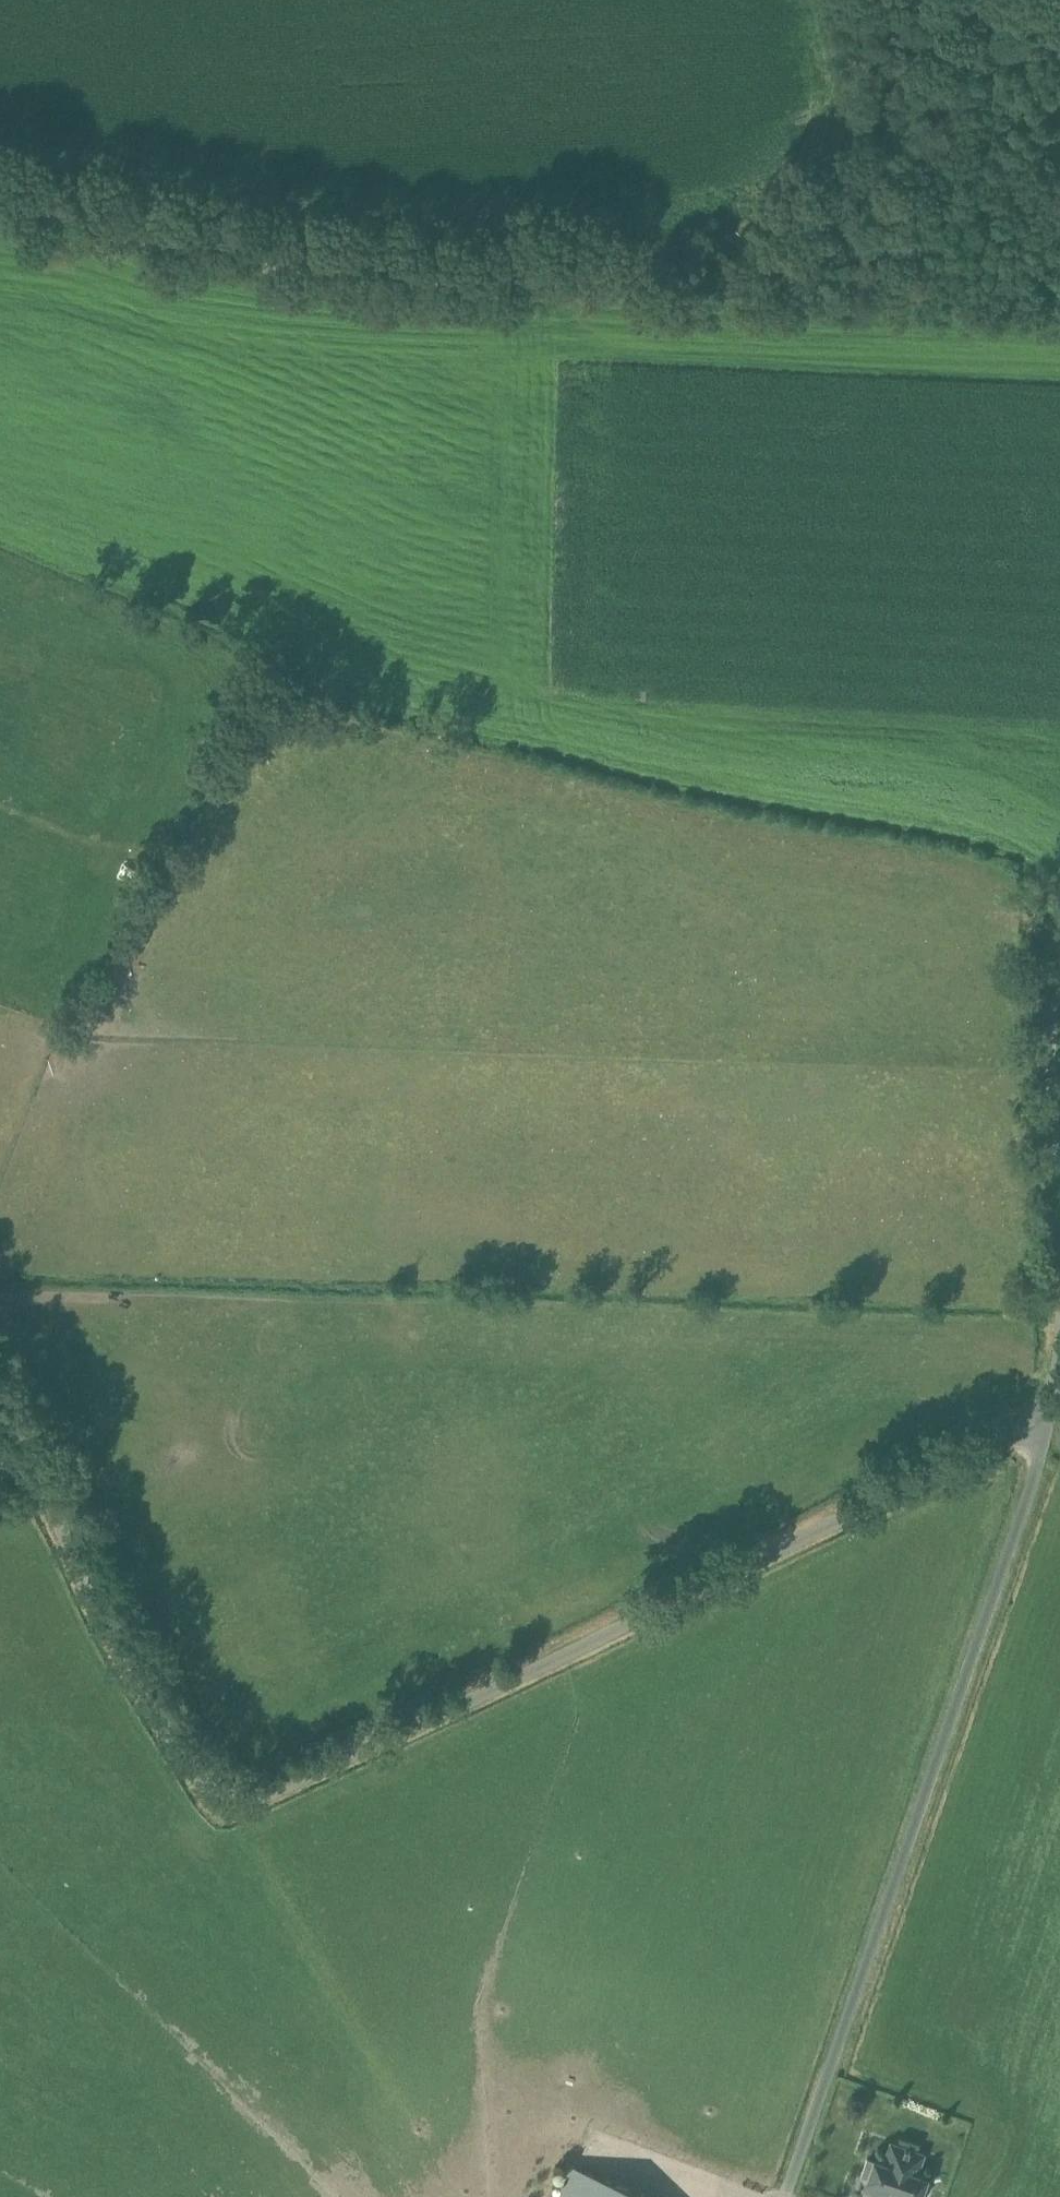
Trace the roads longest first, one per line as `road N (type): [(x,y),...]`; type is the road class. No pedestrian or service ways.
road 1 (unclassified): [(32,1469),(125,1665),(188,1759),(228,1795),(261,1795),(1007,1436),(1039,1415),(1059,1370)]
road 2 (unclassified): [(1059,1338),(1036,1032),(1045,998),(1059,984)]

